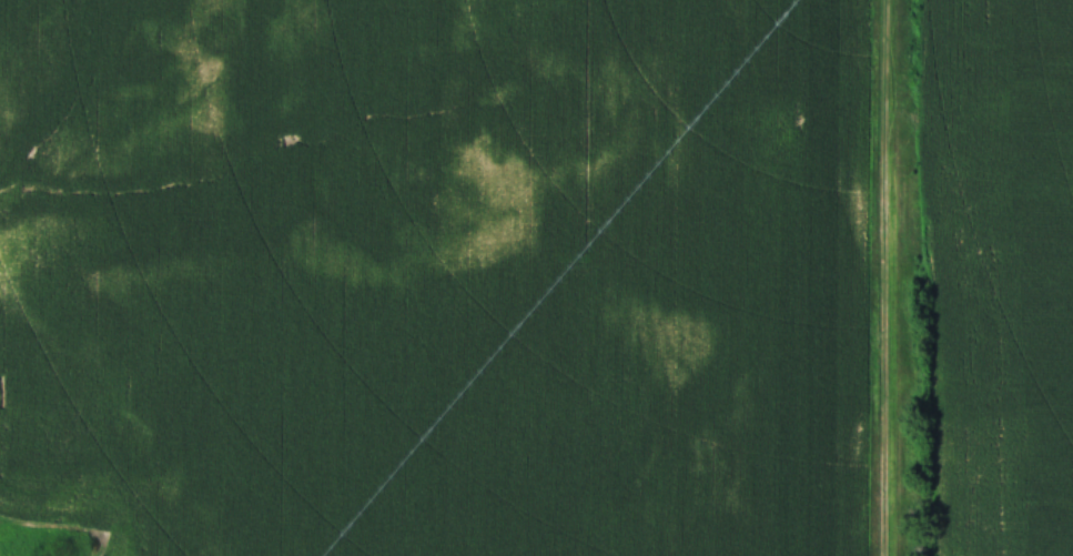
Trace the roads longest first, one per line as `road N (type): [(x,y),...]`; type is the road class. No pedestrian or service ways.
road 1 (residential): [(929,555),(916,0)]

